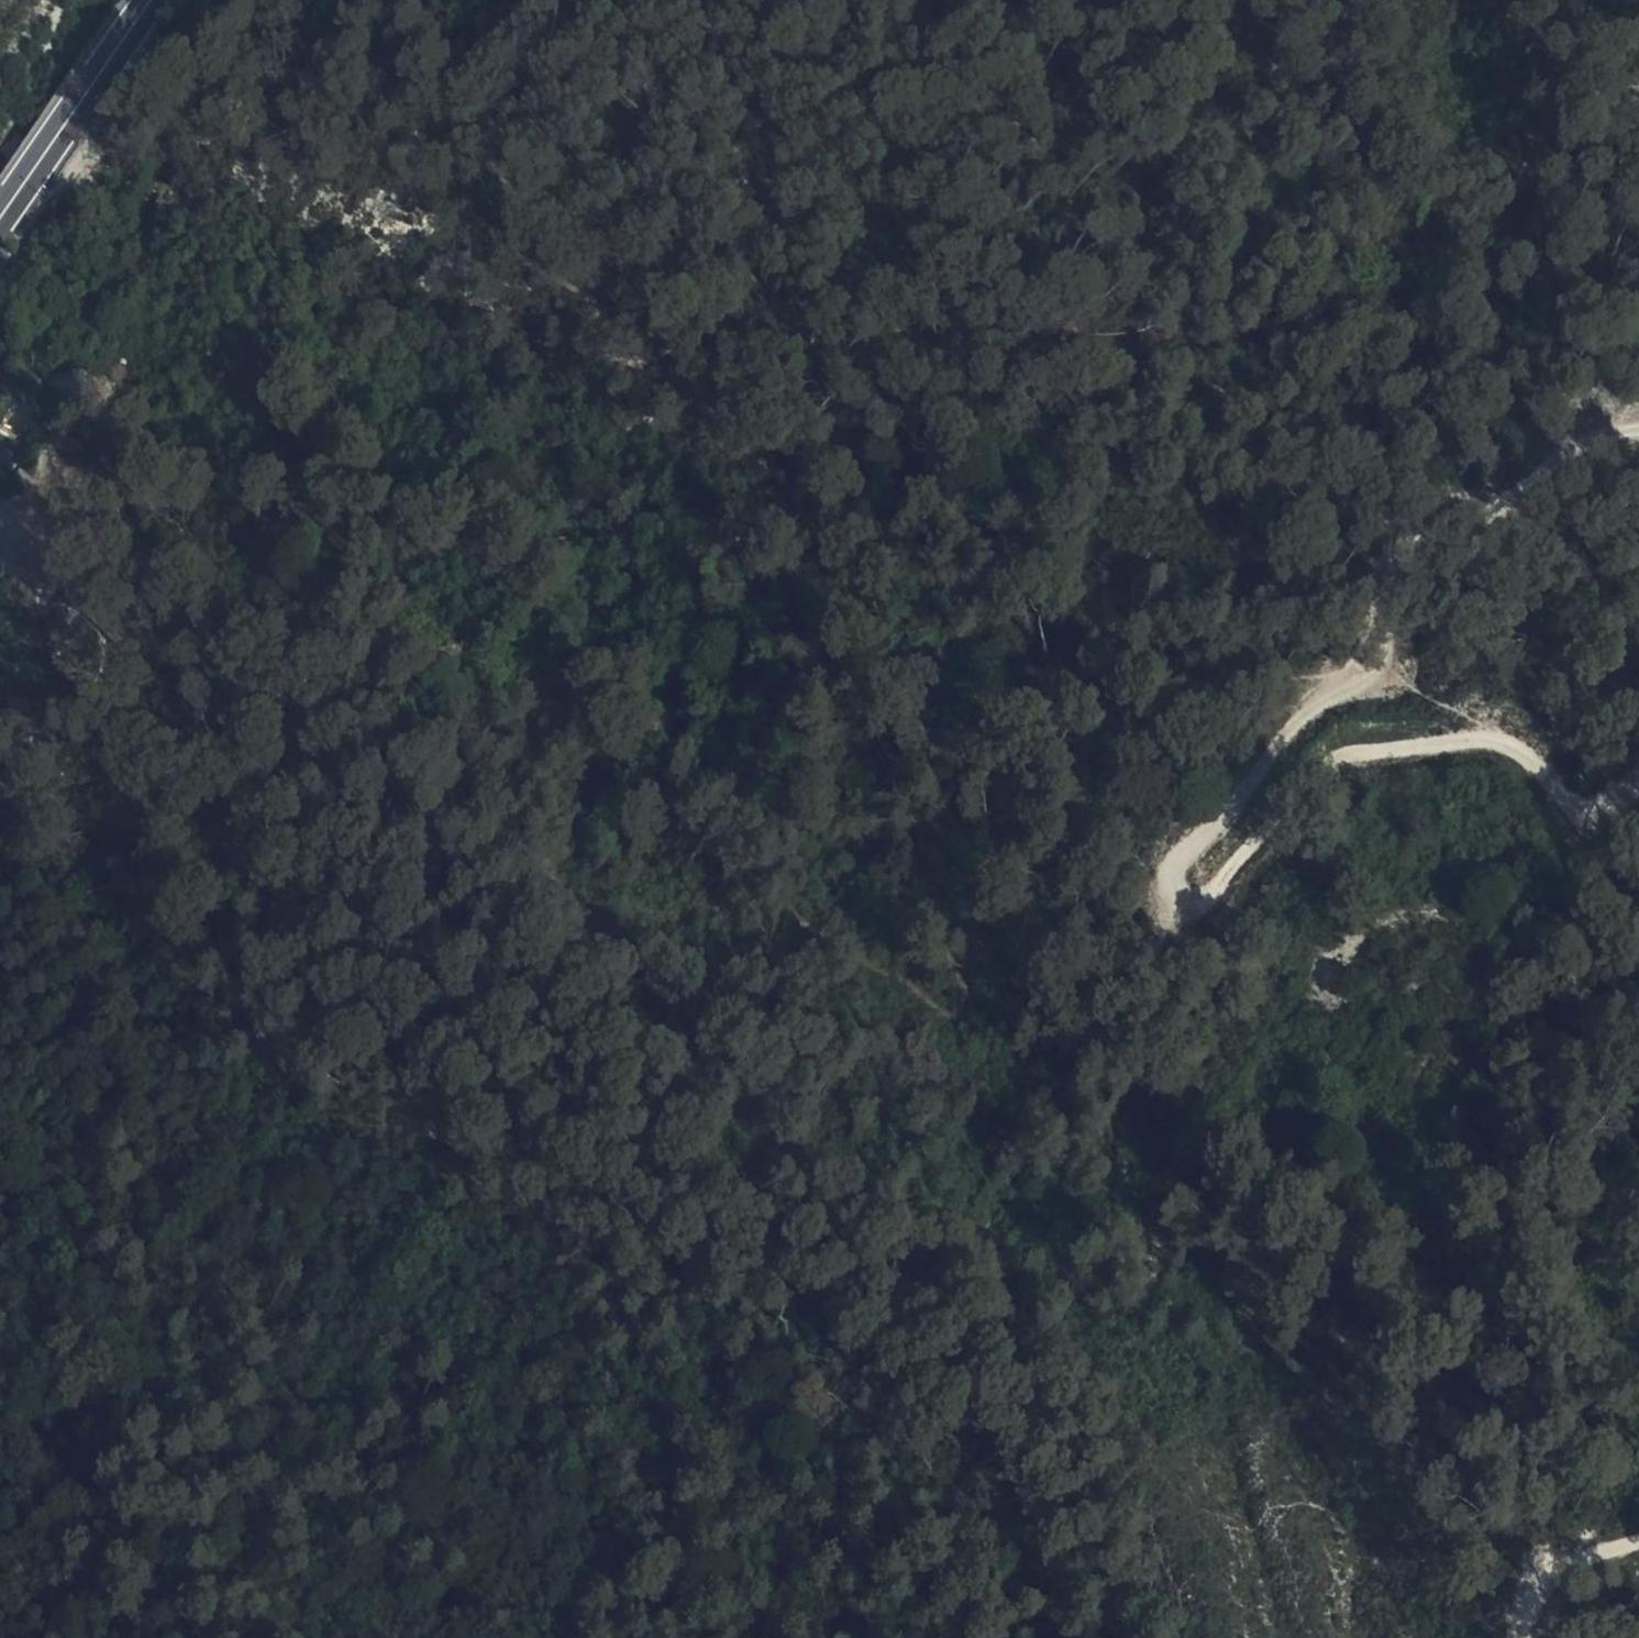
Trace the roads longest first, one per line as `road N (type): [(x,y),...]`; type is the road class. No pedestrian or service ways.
road 1 (track): [(1638,794),(1594,822),(1564,807),(1535,762),(1493,744),(1460,741),(1339,763),(1201,904),(1182,896),(1177,881),(1311,715),(1380,675),(1402,641),(1412,581),(1434,544),(1536,470),(1583,446),(1638,433)]
road 2 (tertiary): [(152,0),(0,218)]
road 3 (track): [(1517,1637),(1538,1584),(1638,1542)]

